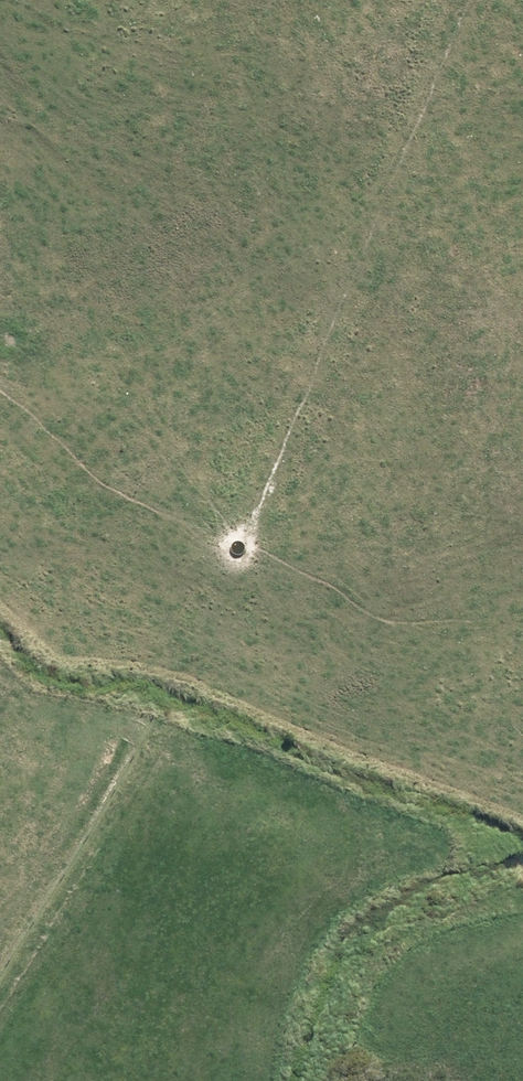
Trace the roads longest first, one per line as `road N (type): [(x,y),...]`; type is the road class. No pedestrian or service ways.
road 1 (track): [(0,991),(170,729),(256,535),(467,0)]
road 2 (track): [(0,412),(111,547),(179,709)]

